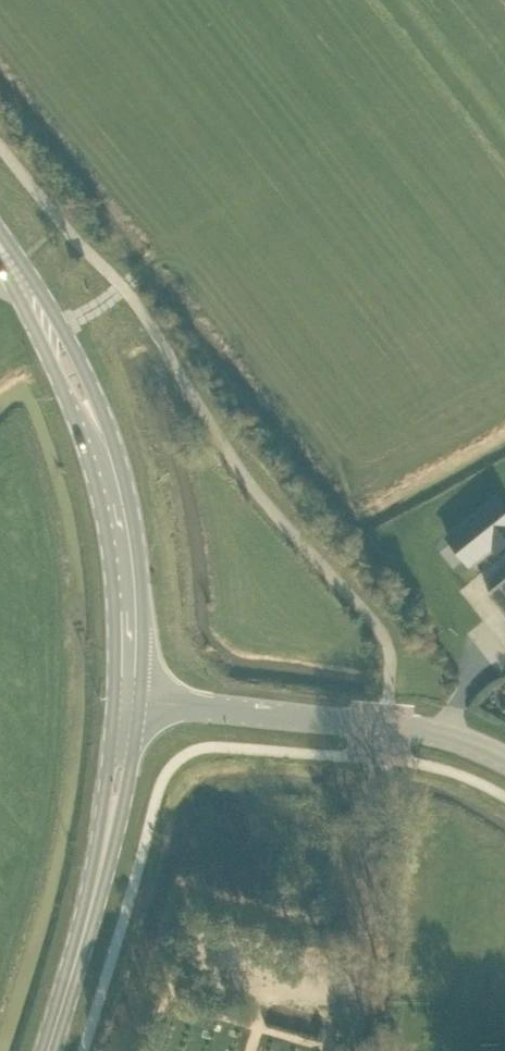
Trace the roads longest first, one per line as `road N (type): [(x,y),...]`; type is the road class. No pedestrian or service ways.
road 1 (primary): [(139,700),(141,595),(124,477),(90,383),(18,259)]
road 2 (primary): [(2,270),(63,396),(95,485),(110,569),(112,697)]
road 3 (residential): [(355,1050),(378,757)]
road 4 (primary): [(382,726),(139,700)]
road 5 (primary): [(48,1050),(100,867)]
road 6 (primary): [(100,867),(127,787),(139,700)]
road 7 (primary): [(112,697),(100,867)]
road 8 (primary): [(504,758),(441,733),(382,726)]

